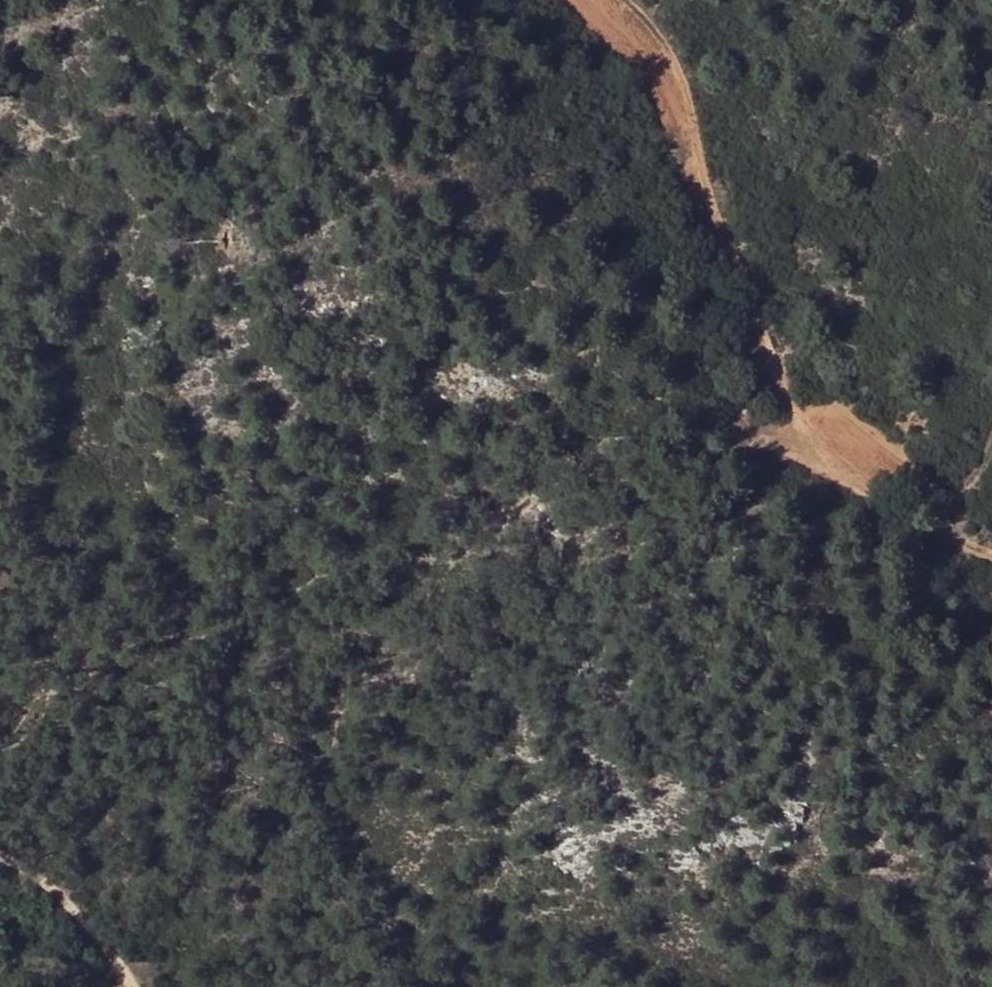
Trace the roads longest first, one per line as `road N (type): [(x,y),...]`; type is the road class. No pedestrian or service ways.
road 1 (track): [(991,566),(945,548),(864,479),(793,441),(768,334),(670,40),(631,0)]
road 2 (track): [(0,859),(99,933),(138,986)]

